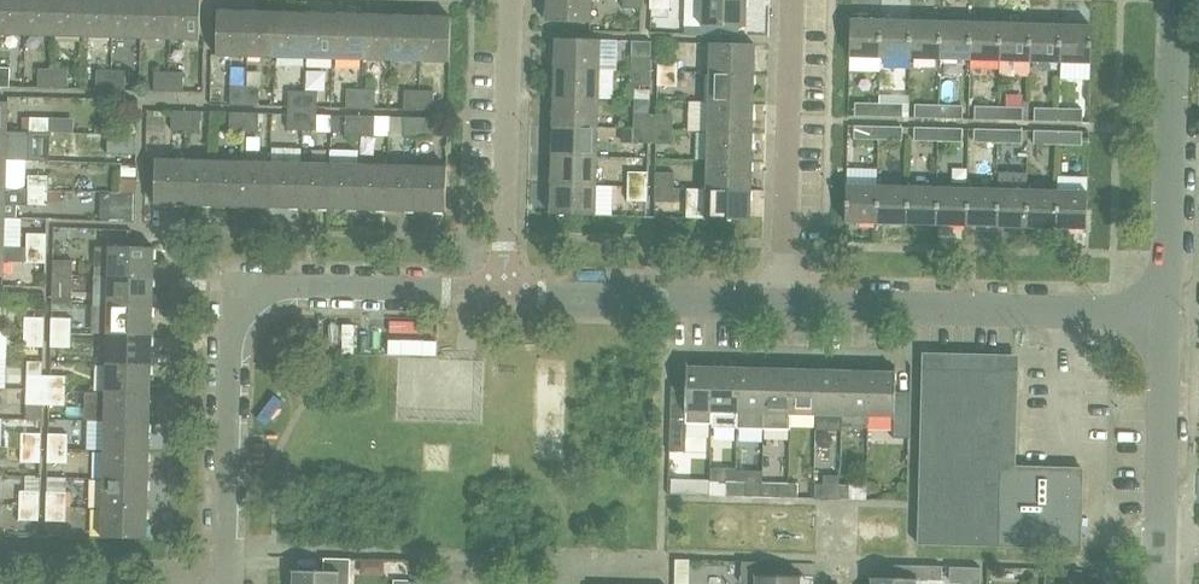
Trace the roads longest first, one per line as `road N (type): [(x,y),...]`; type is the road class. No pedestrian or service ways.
road 1 (residential): [(511,296),(261,290),(244,298),(236,313),(228,583)]
road 2 (residential): [(1168,313),(790,303)]
road 3 (residential): [(1168,313),(1177,0)]
road 4 (residential): [(790,303),(798,0)]
road 5 (residential): [(511,296),(517,0)]
road 6 (residential): [(790,303),(511,296)]
road 7 (residential): [(1163,542),(1168,313)]

